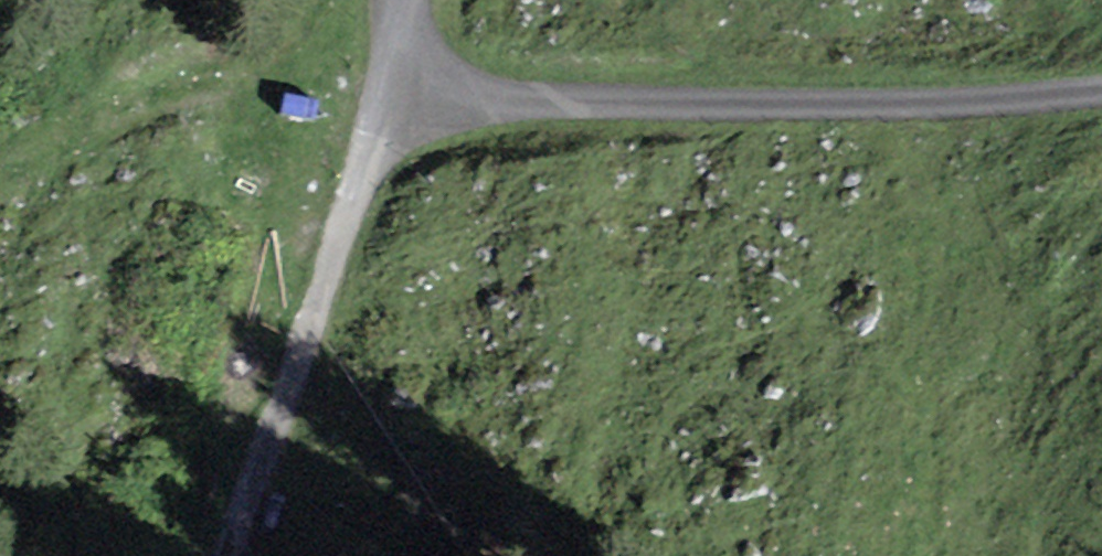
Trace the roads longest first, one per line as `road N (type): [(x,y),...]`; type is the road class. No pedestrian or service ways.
road 1 (track): [(1101,94),(755,108),(453,101),(400,68),(390,0)]
road 2 (track): [(226,555),(400,68)]
road 3 (track): [(906,102),(904,555)]

